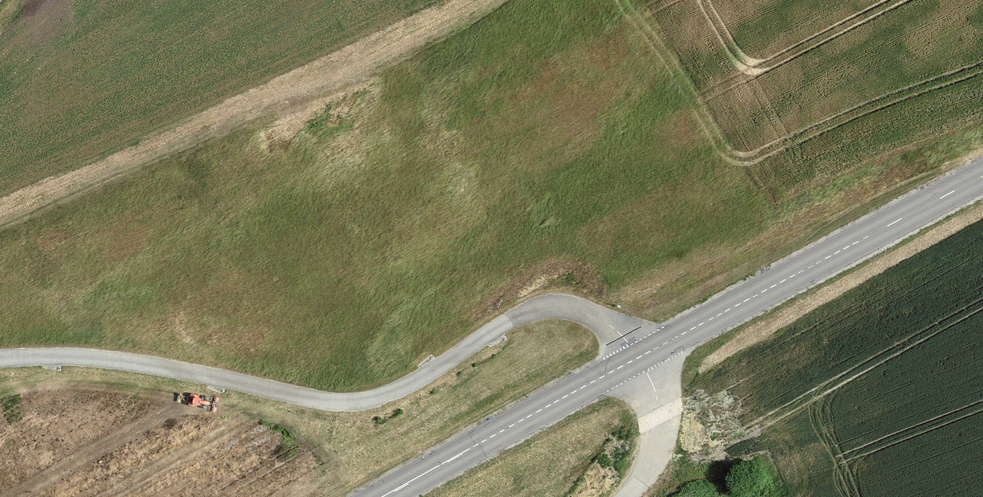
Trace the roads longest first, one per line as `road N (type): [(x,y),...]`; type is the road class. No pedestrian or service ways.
road 1 (unclassified): [(639,357),(595,314),(569,305),(531,308),(372,398),(331,400),(111,360),(0,357)]
road 2 (secondary): [(639,357),(982,171)]
road 3 (secondary): [(381,496),(639,357)]
road 4 (track): [(626,496),(656,456),(660,402),(639,357)]

